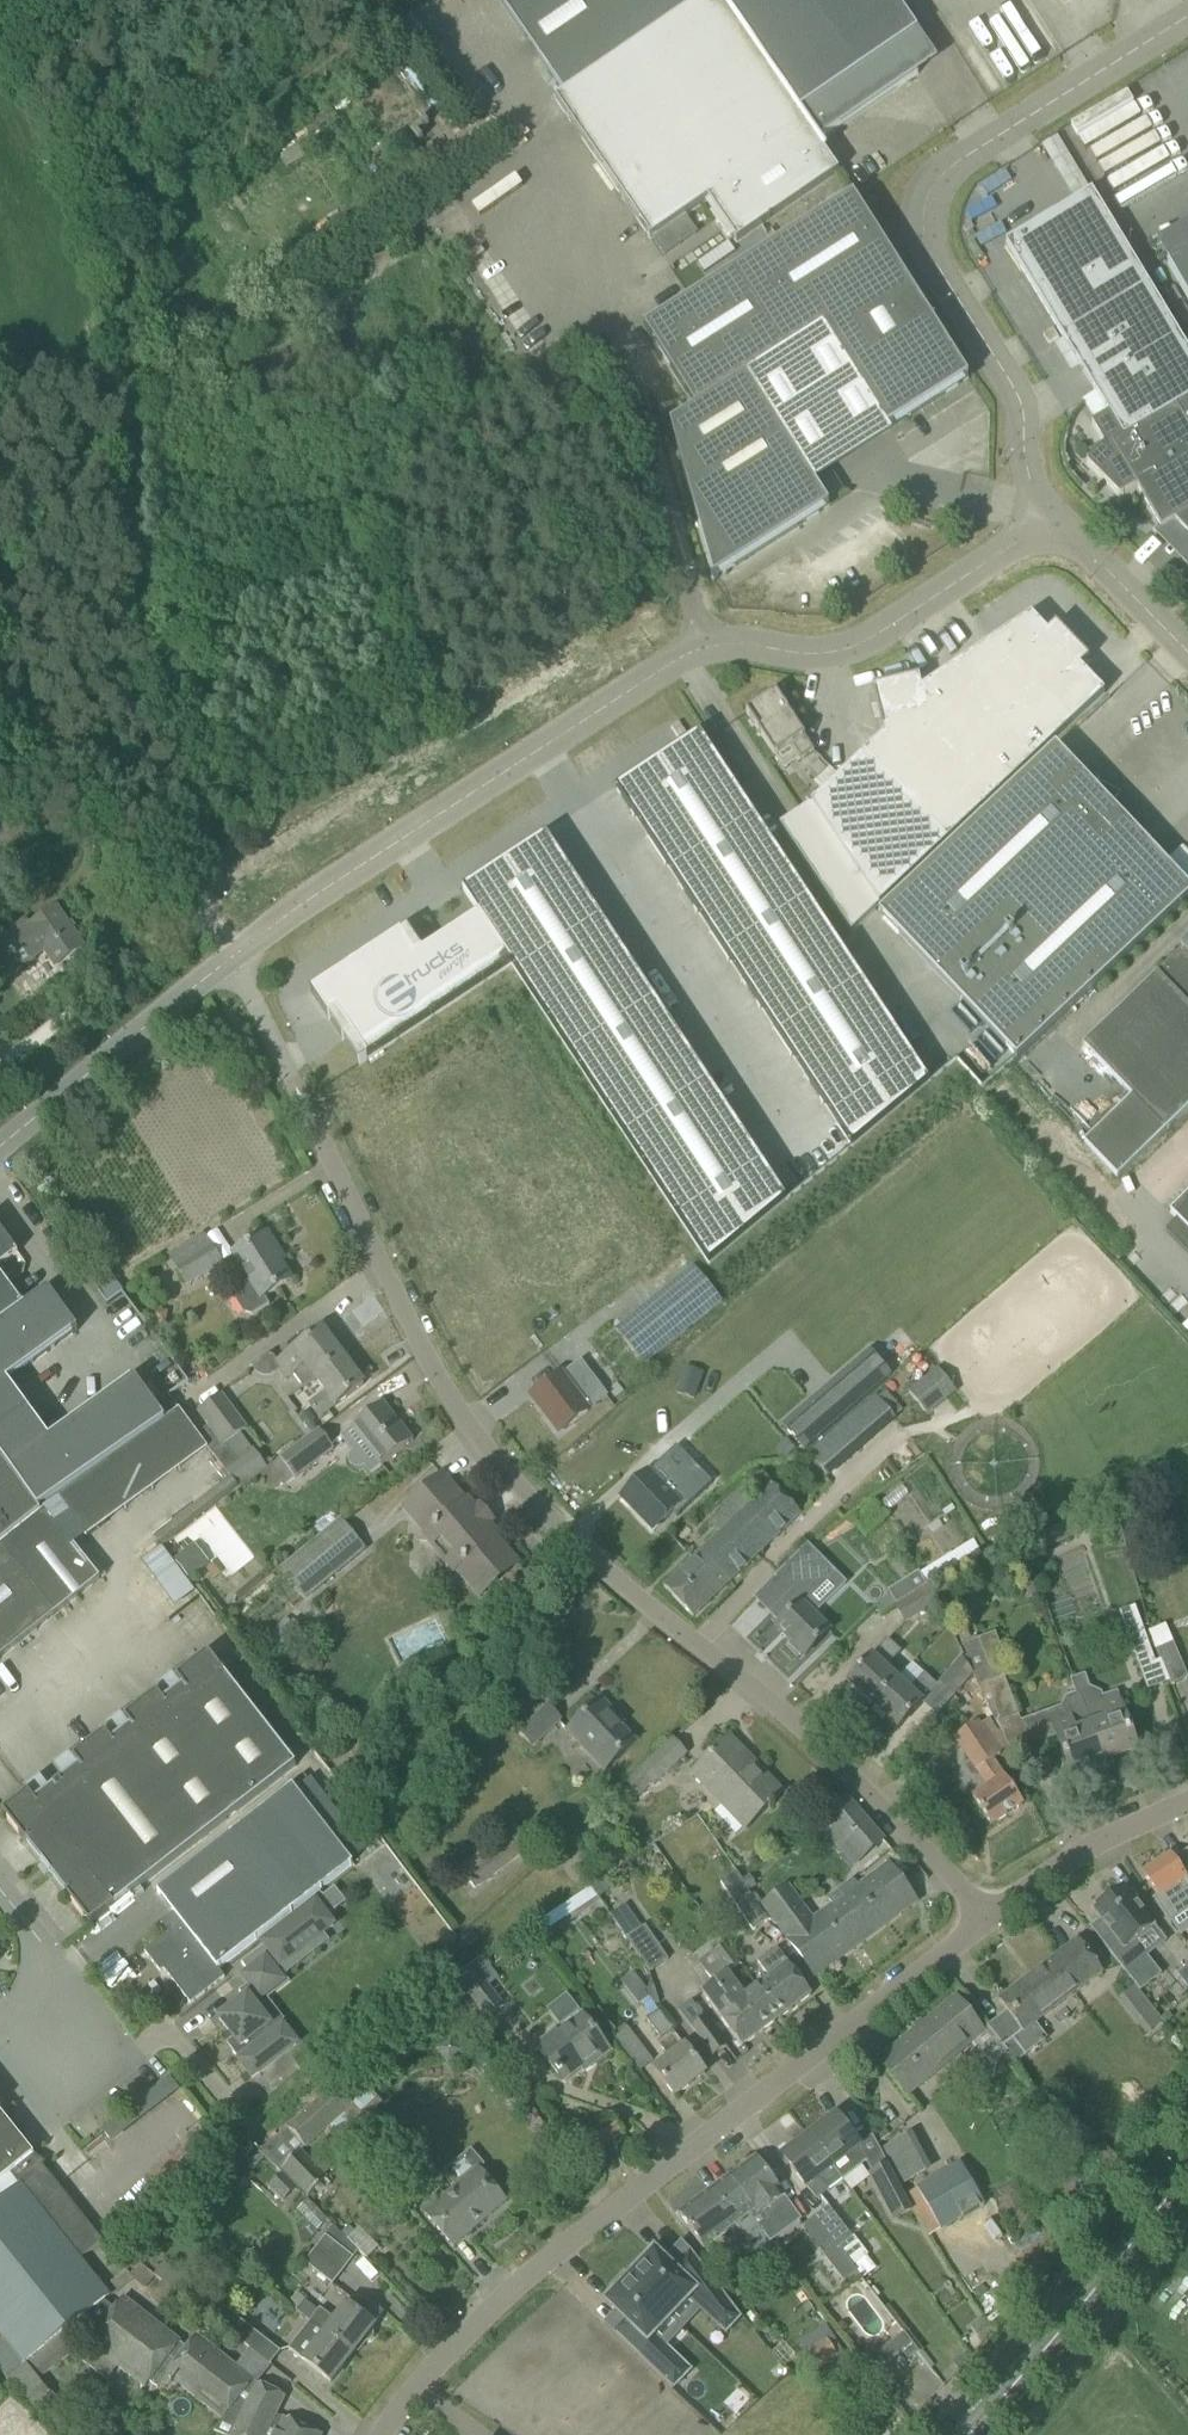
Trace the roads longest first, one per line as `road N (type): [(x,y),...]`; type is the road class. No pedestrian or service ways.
road 1 (unclassified): [(987,1914),(904,1828),(629,1592),(486,1448),(410,1331),(232,957)]
road 2 (unclassified): [(377,2434),(435,2362),(531,2269),(987,1914)]
road 3 (track): [(196,886),(181,762),(145,655),(140,503),(112,210)]
road 4 (unclassified): [(1029,531),(1020,397),(926,249),(923,207),(947,168),(1187,17)]
road 5 (unclassified): [(232,957),(703,644)]
road 6 (unclassified): [(703,644),(581,279)]
road 7 (unclassified): [(1029,531),(849,649),(818,655),(703,644)]
road 8 (track): [(399,0),(112,210)]
road 9 (tertiary): [(964,2434),(1187,2172)]
road 10 (track): [(0,673),(166,832),(210,911)]
road 11 (residential): [(0,1067),(163,933),(210,911),(232,957)]
road 12 (unclassified): [(0,1147),(232,957)]
road 13 (unclassified): [(987,1914),(1072,1852),(1187,1799)]
road 14 (unclassified): [(1187,661),(1088,561),(1029,531)]
road 15 (unclassified): [(129,2049),(0,1888)]

